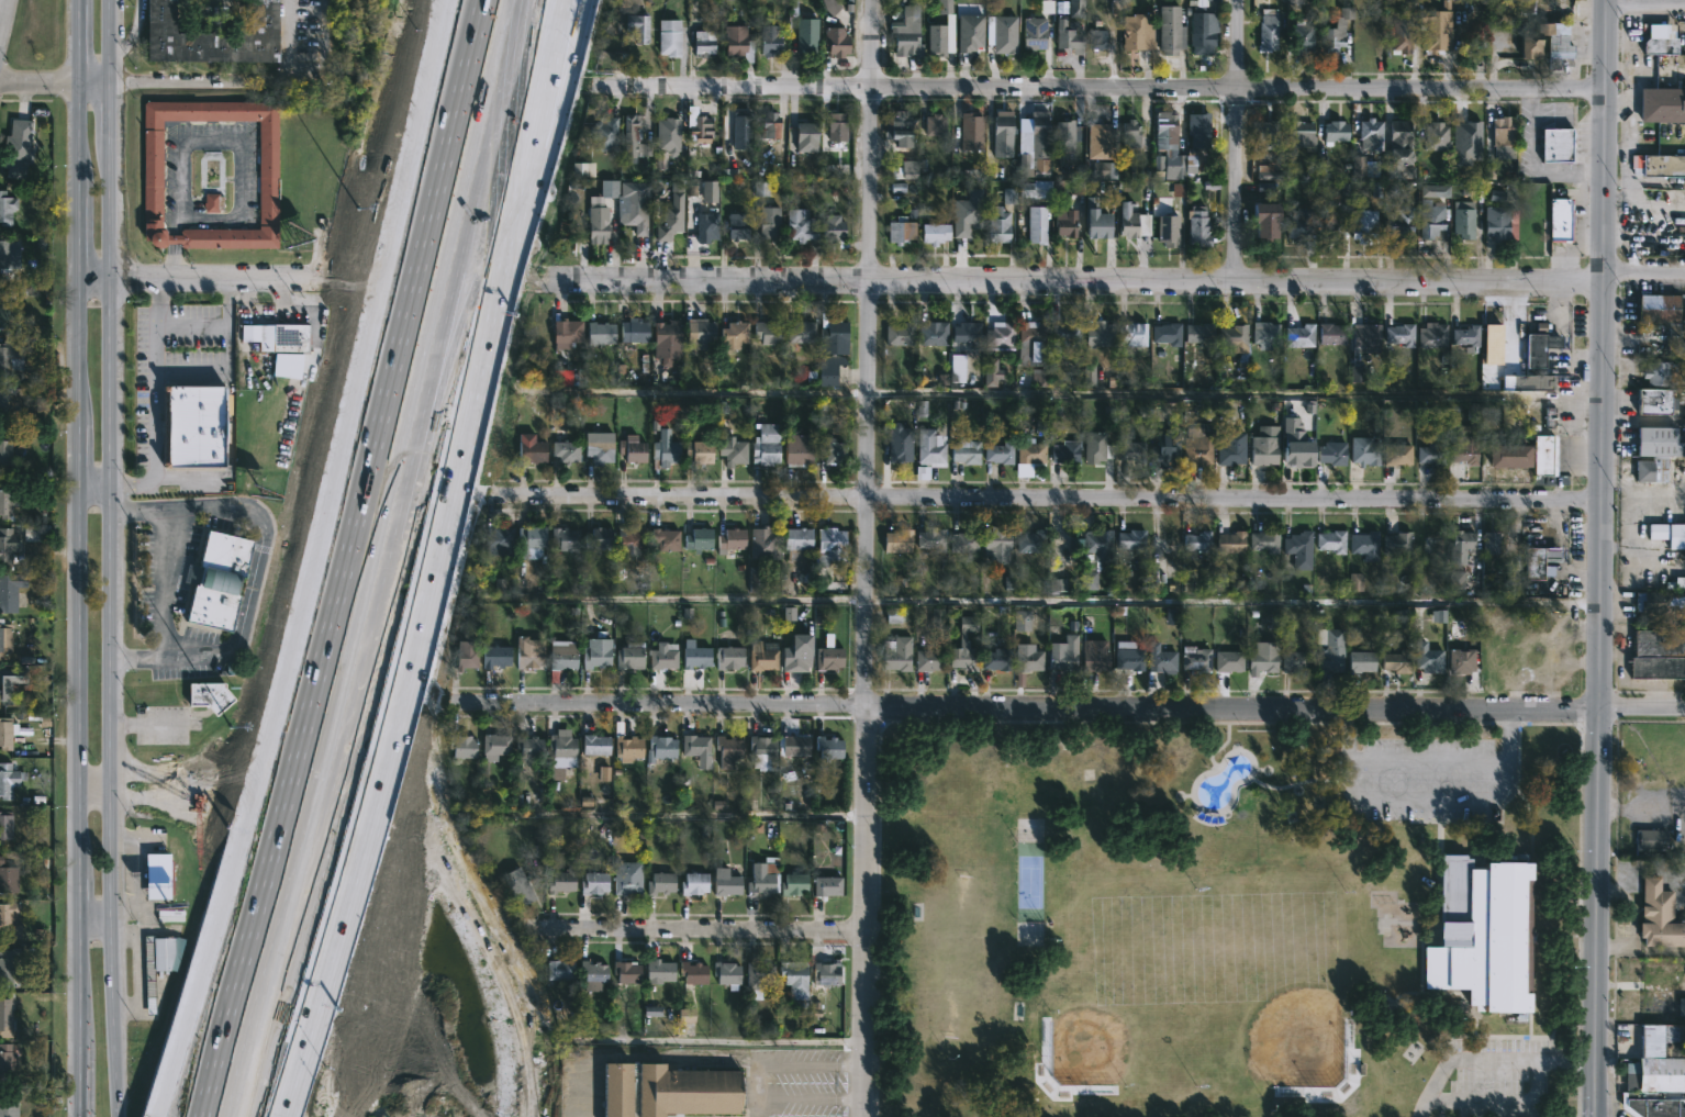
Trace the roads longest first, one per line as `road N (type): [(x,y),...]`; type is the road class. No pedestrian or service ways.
road 1 (motorway): [(507,0),(239,1116)]
road 2 (residential): [(1598,711),(455,701)]
road 3 (motorway): [(447,0),(270,742),(170,1094)]
road 4 (residential): [(872,0),(861,1116)]
road 5 (tertiary): [(1605,0),(1595,1116)]
road 6 (residential): [(1599,499),(503,495)]
road 7 (residential): [(1602,279),(551,279)]
road 8 (residential): [(1604,88),(596,87)]
road 9 (tertiary): [(83,0),(82,798)]
road 10 (tertiary): [(113,773),(110,135)]
road 11 (motorway): [(280,1114),(414,627)]
road 12 (motorway): [(414,627),(498,275)]
road 13 (tertiary): [(117,1116),(113,773)]
road 14 (residential): [(864,930),(527,929)]
road 15 (tertiary): [(82,798),(80,1116)]
road 16 (motorway): [(498,275),(581,0)]
road 17 (motorway): [(498,275),(560,0)]
road 18 (residential): [(1235,0),(1232,280)]
road 19 (residential): [(312,281),(83,280)]
road 20 (residential): [(248,83),(110,83)]
road 21 (residential): [(250,512),(114,507)]

